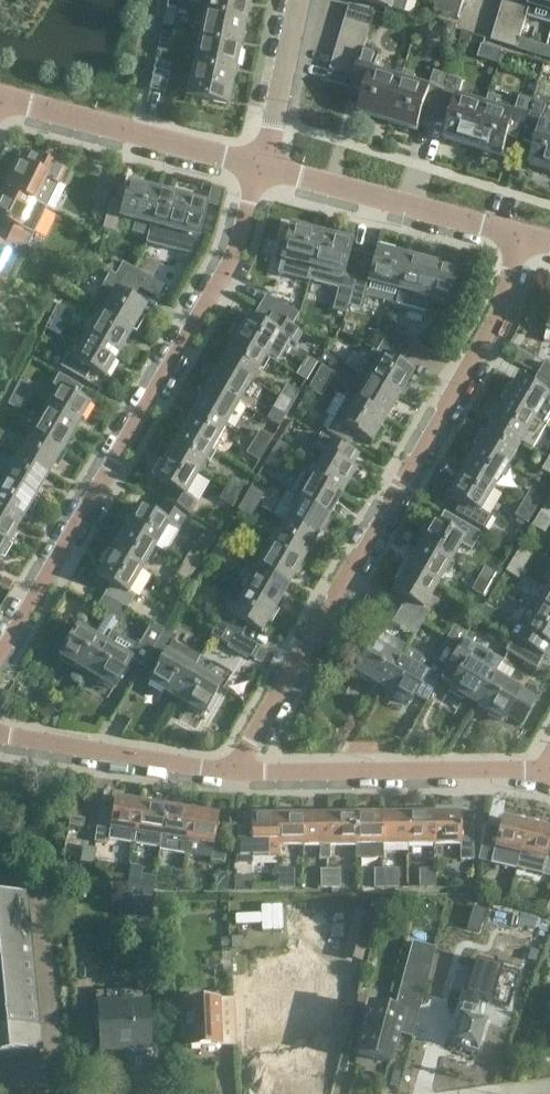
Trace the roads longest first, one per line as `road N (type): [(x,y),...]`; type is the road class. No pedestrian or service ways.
road 1 (residential): [(238,772),(253,731),(482,344),(515,238)]
road 2 (residential): [(264,169),(228,267),(0,657)]
road 3 (residential): [(541,771),(238,772)]
road 4 (residential): [(264,169),(0,101)]
road 5 (residential): [(515,238),(264,169)]
road 6 (residential): [(238,772),(0,736)]
road 7 (residential): [(264,169),(297,0)]

